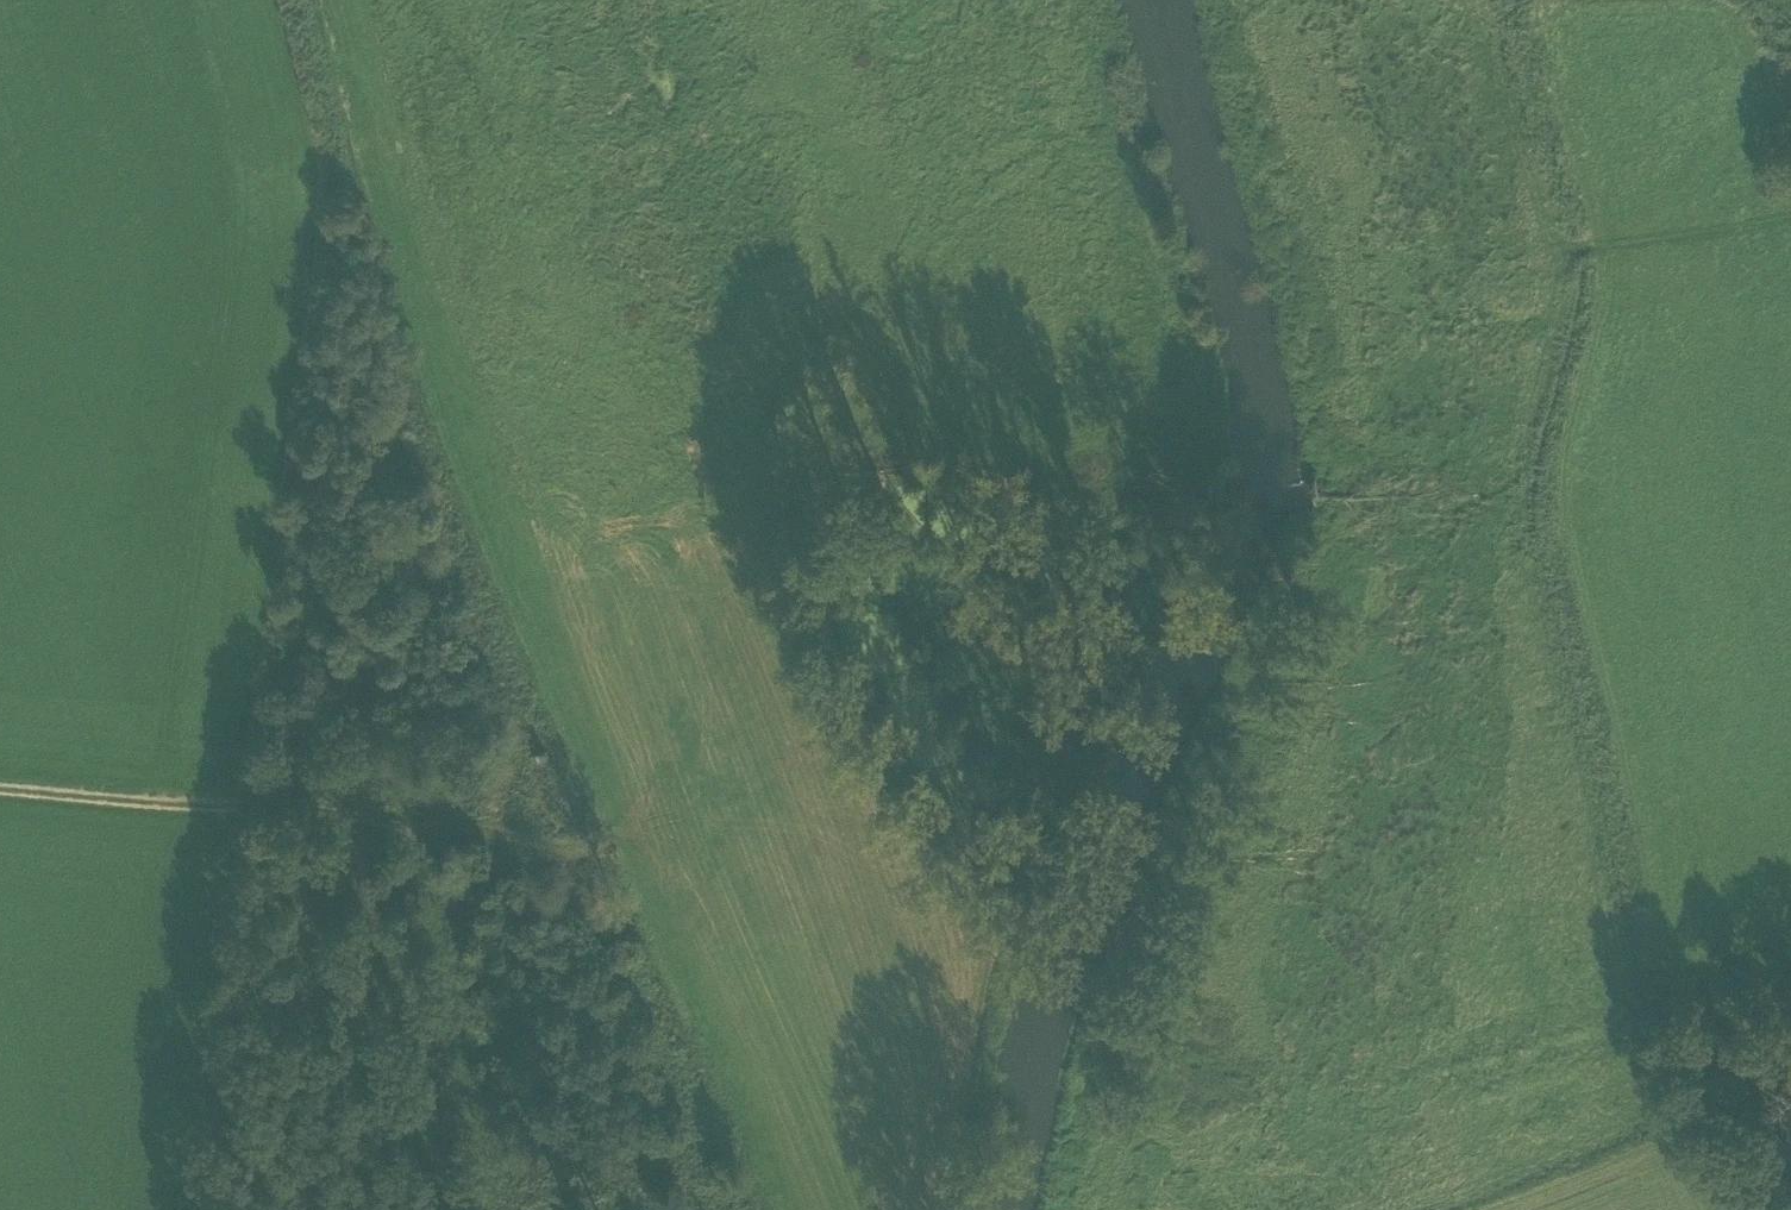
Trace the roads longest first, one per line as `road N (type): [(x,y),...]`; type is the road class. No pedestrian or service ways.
road 1 (track): [(0,780),(589,838),(635,819)]
road 2 (track): [(422,825),(501,1209)]

